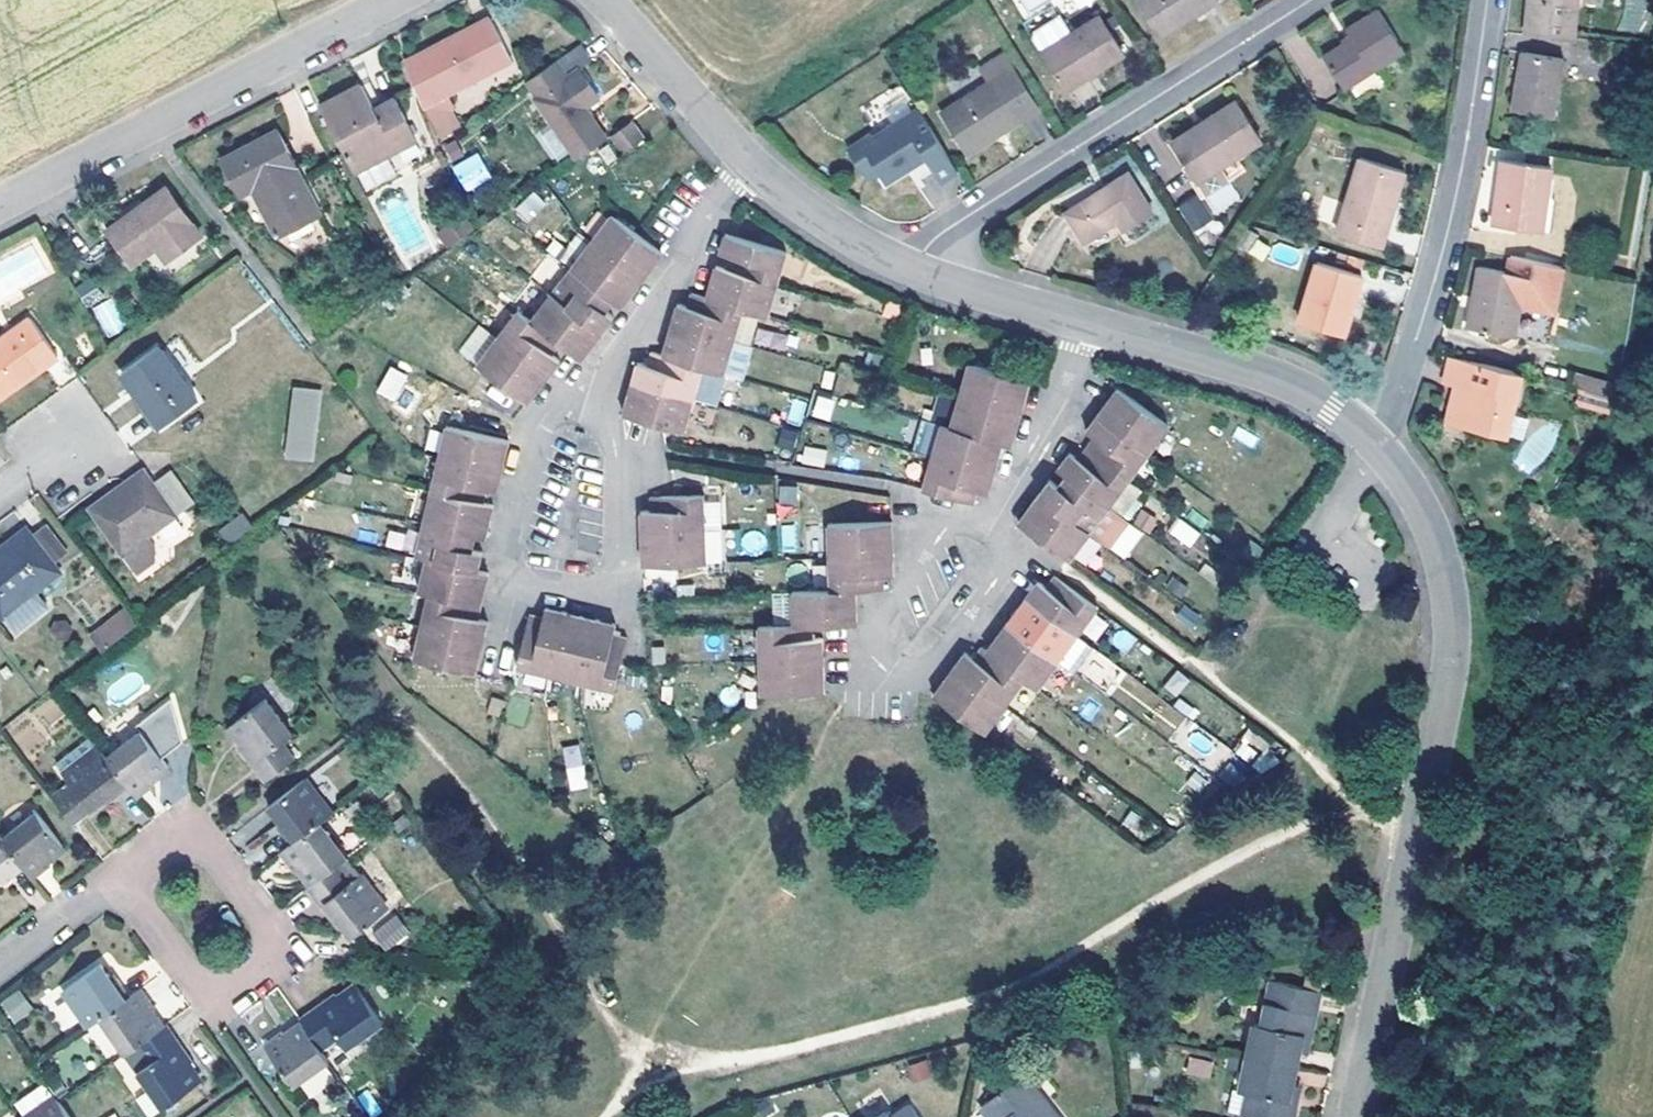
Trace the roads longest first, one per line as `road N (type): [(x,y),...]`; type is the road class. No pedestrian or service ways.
road 1 (residential): [(1356,1116),(1456,641),(1446,562),(1421,504),(1372,438)]
road 2 (residential): [(913,269),(936,238),(1311,0)]
road 3 (residential): [(1489,0),(1465,159),(1416,352),(1393,412),(1372,438)]
road 4 (residential): [(404,0),(0,214)]
road 5 (residential): [(115,877),(191,818),(293,948),(217,1007)]
road 6 (residential): [(1372,438),(1298,385),(1087,322)]
road 7 (residential): [(520,581),(619,597),(623,471),(608,427),(581,403)]
road 8 (residential): [(749,158),(581,403)]
road 9 (residential): [(581,403),(538,423),(495,571),(520,581)]
road 10 (residential): [(749,158),(600,0)]
road 11 (residential): [(1087,322),(1065,399),(1000,518)]
road 12 (residential): [(913,269),(795,200),(749,158)]
road 13 (residential): [(1087,322),(913,269)]
road 14 (residential): [(217,1007),(115,877)]
road 15 (residential): [(0,967),(115,877)]
road 16 (residential): [(0,493),(101,424)]

